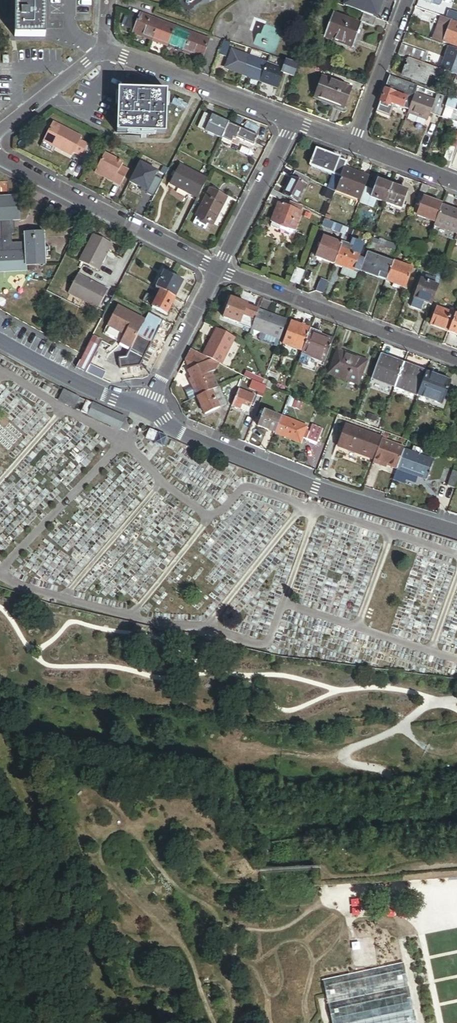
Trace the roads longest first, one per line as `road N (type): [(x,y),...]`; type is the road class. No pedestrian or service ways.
road 1 (residential): [(144,408),(180,434),(316,488),(456,532)]
road 2 (residential): [(218,269),(456,359)]
road 3 (residential): [(0,157),(218,269)]
road 4 (residential): [(294,125),(99,48)]
road 5 (residential): [(294,125),(218,269)]
road 6 (residential): [(0,337),(113,400),(144,408)]
road 7 (residential): [(218,269),(144,408)]
road 8 (residential): [(352,145),(407,0)]
road 9 (residential): [(99,48),(0,131)]

